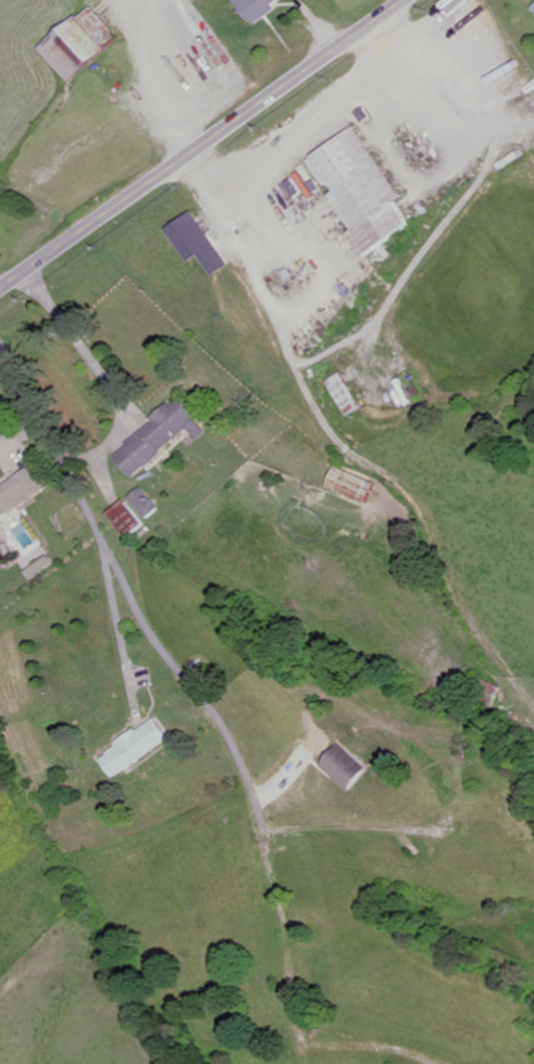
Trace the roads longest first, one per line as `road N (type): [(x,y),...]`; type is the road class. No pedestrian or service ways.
road 1 (tertiary): [(0,288),(406,0)]

